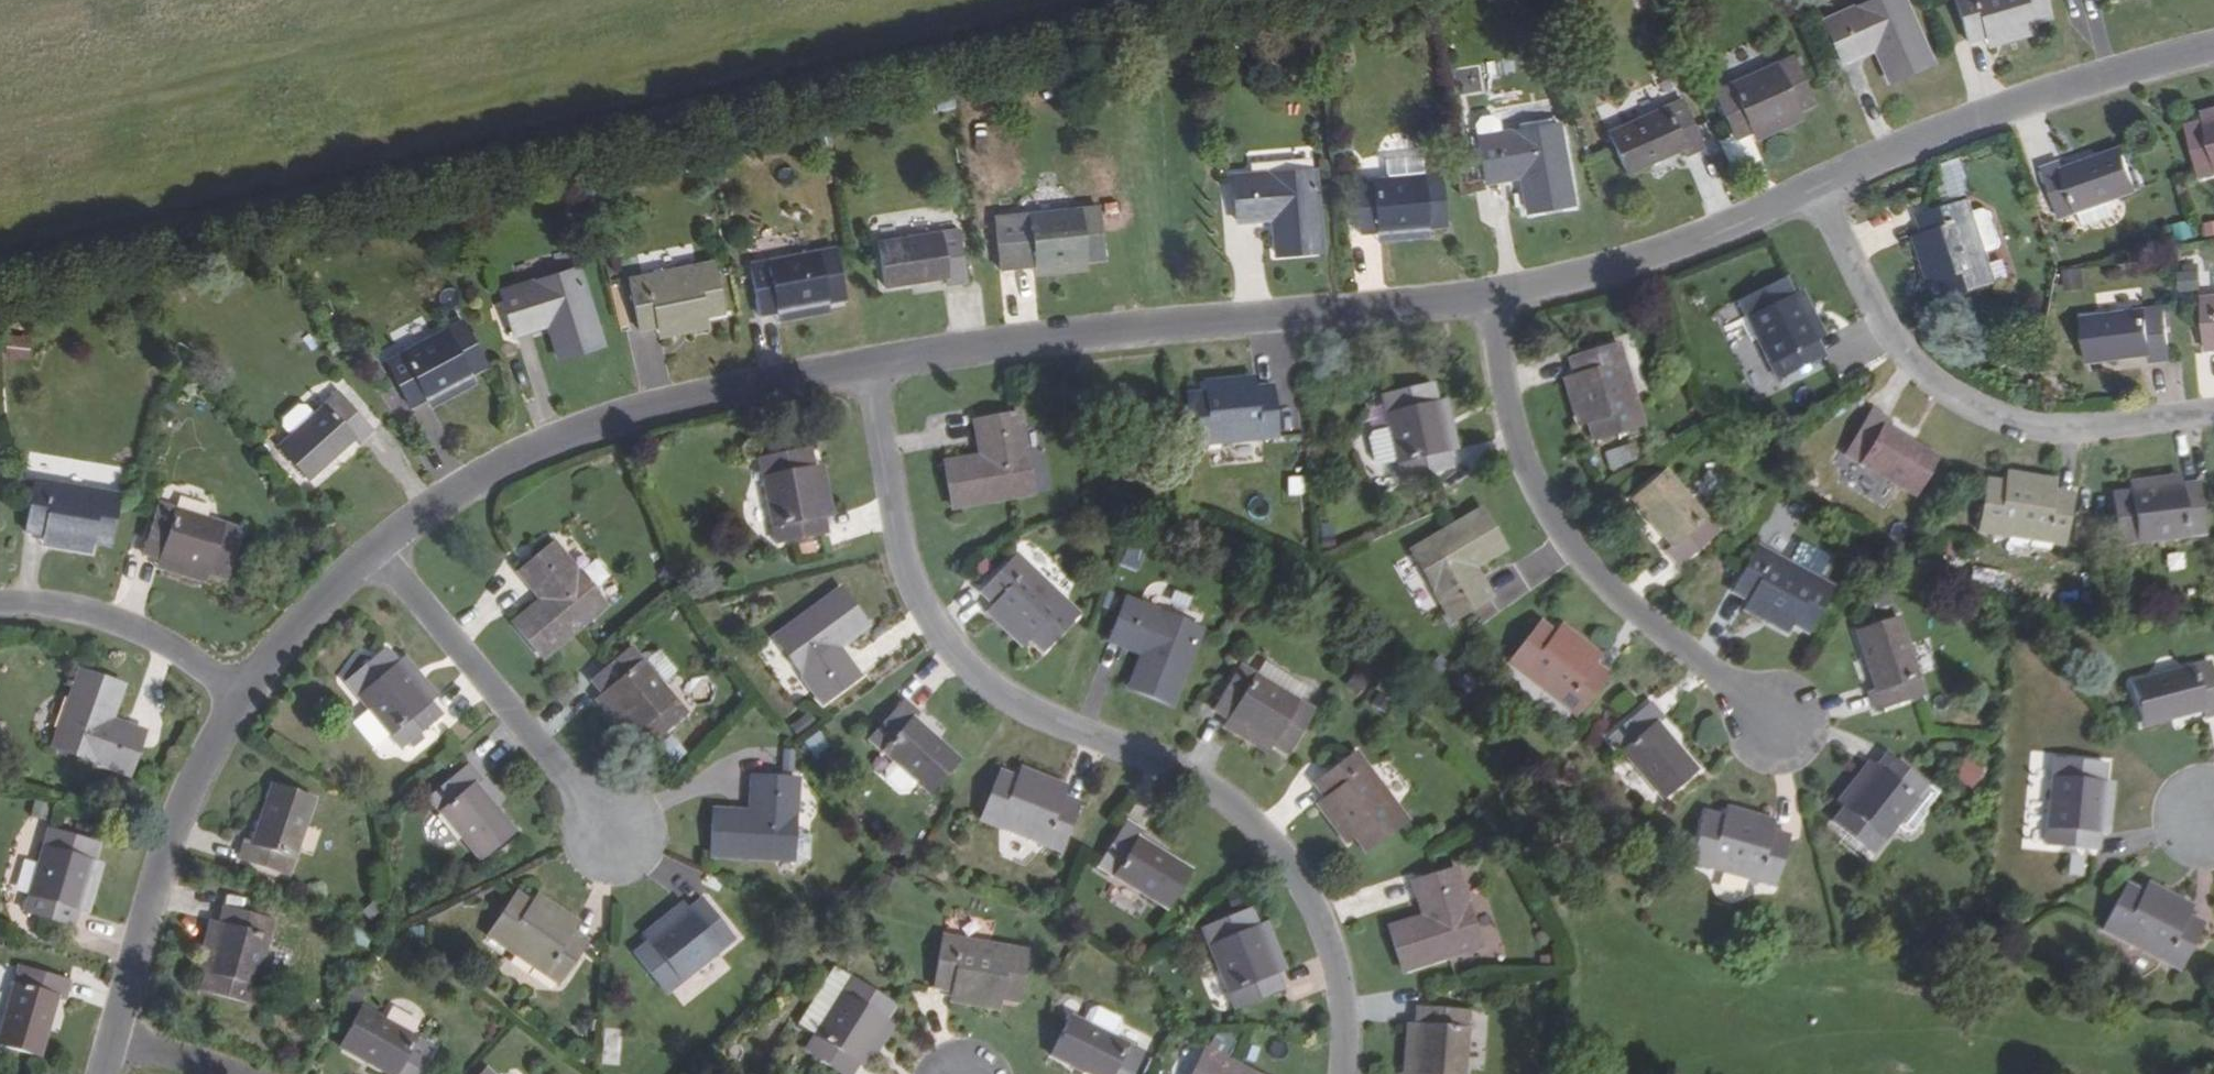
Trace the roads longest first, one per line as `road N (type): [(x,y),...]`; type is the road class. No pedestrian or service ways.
road 1 (residential): [(1354,1073),(1354,1006),(1320,923),(1268,860),(1216,811),(1025,727),(973,685),(918,595),(888,387)]
road 2 (residential): [(888,387),(1343,331),(1500,321)]
road 3 (residential): [(383,572),(457,517),(575,462),(714,414),(888,387)]
road 4 (unclassified): [(1500,321),(1499,397),(1523,487),(1603,592),(1776,745)]
road 5 (unclassified): [(2213,437),(2100,449),(2010,445),(1951,417),(1903,361),(1827,219)]
road 6 (residential): [(1827,219),(1966,154),(2213,77)]
road 7 (residential): [(117,1065),(177,865),(215,772),(250,720)]
road 8 (residential): [(383,572),(615,846)]
road 9 (residential): [(1500,321),(1601,304),(1705,274),(1827,219)]
road 10 (residential): [(0,626),(147,650),(250,720)]
road 11 (residential): [(250,720),(299,651),(383,572)]

